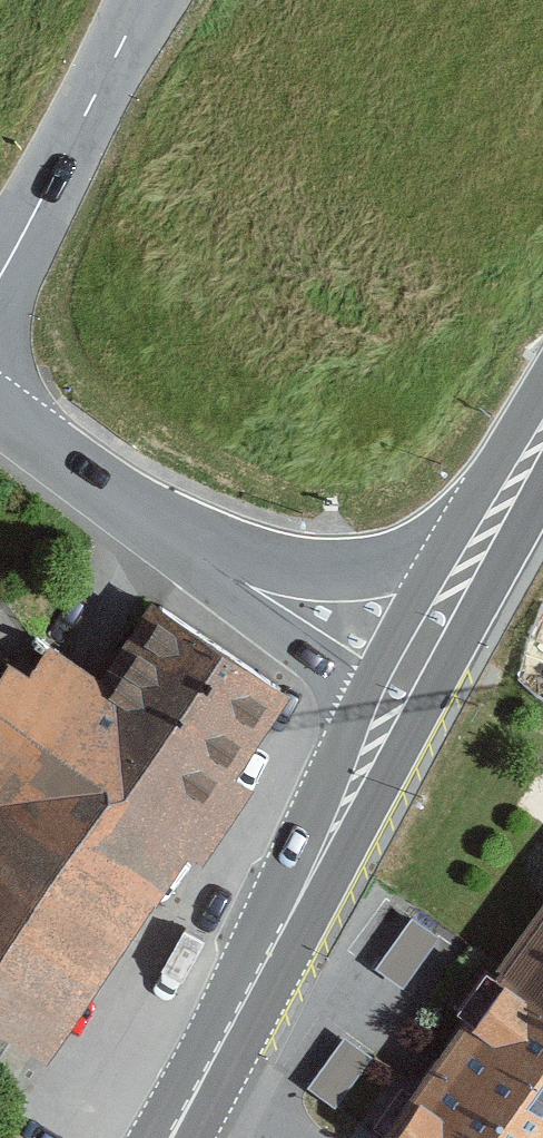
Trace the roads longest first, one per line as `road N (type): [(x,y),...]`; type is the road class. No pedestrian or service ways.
road 1 (primary): [(273,945),(345,854),(542,493)]
road 2 (tertiary): [(476,501),(428,543),(357,569),(243,557),(142,520)]
road 3 (tertiary): [(146,0),(0,270)]
road 4 (tertiary): [(142,520),(361,711)]
road 5 (primary): [(361,711),(273,945)]
road 6 (primary): [(476,501),(361,711)]
road 7 (primary): [(273,945),(169,1137)]
road 8 (tertiary): [(0,410),(142,520)]
road 9 (primary): [(542,390),(476,501)]

